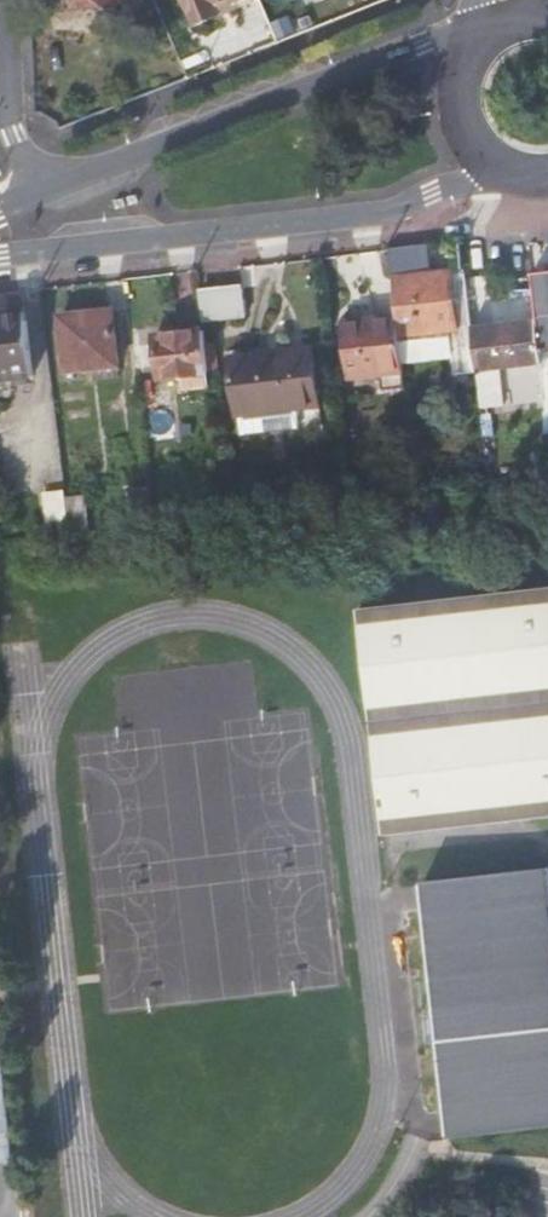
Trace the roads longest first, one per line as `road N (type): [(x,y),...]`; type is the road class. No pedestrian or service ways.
road 1 (secondary): [(0,255),(395,210),(501,165)]
road 2 (secondary): [(482,41),(424,39),(52,188)]
road 3 (residential): [(52,188),(9,116),(4,0)]
road 4 (secondary): [(482,41),(461,83),(461,108),(482,151),(501,165)]

